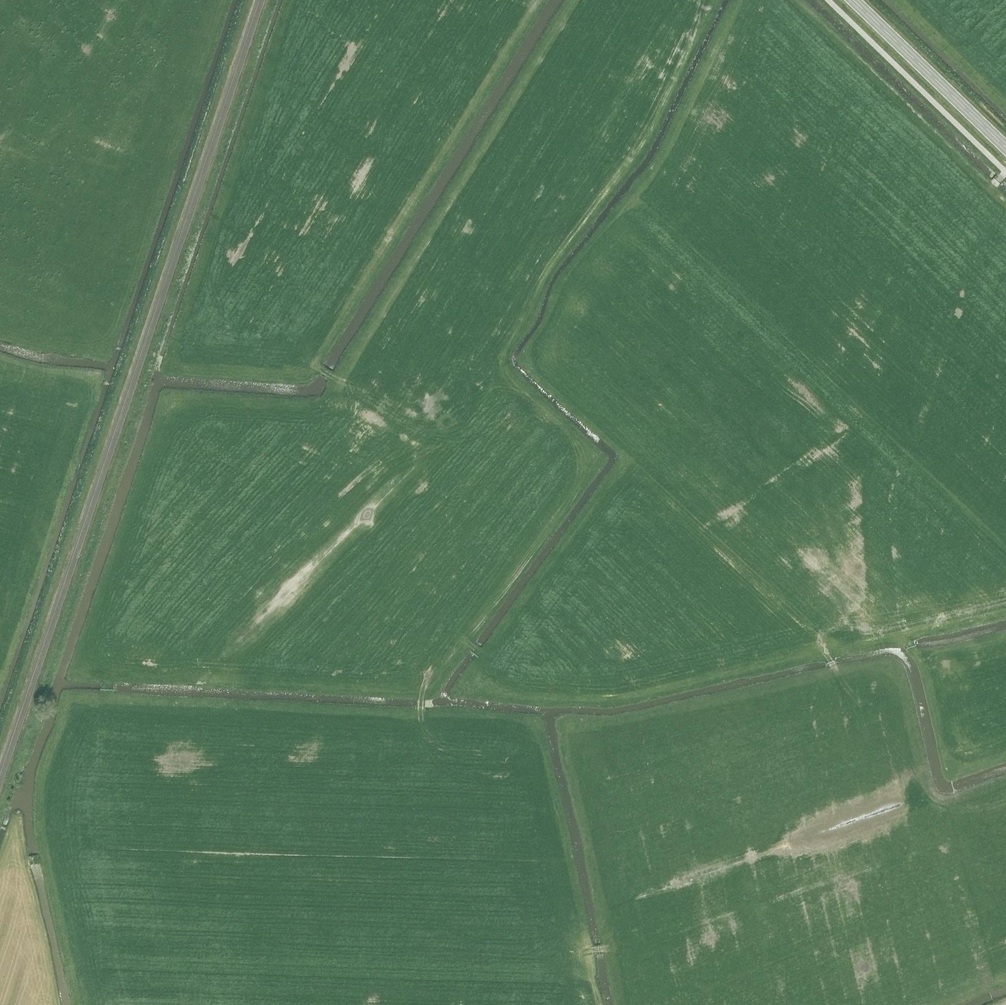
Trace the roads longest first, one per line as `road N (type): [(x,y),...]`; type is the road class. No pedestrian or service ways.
road 1 (primary): [(1005,147),(854,0)]

